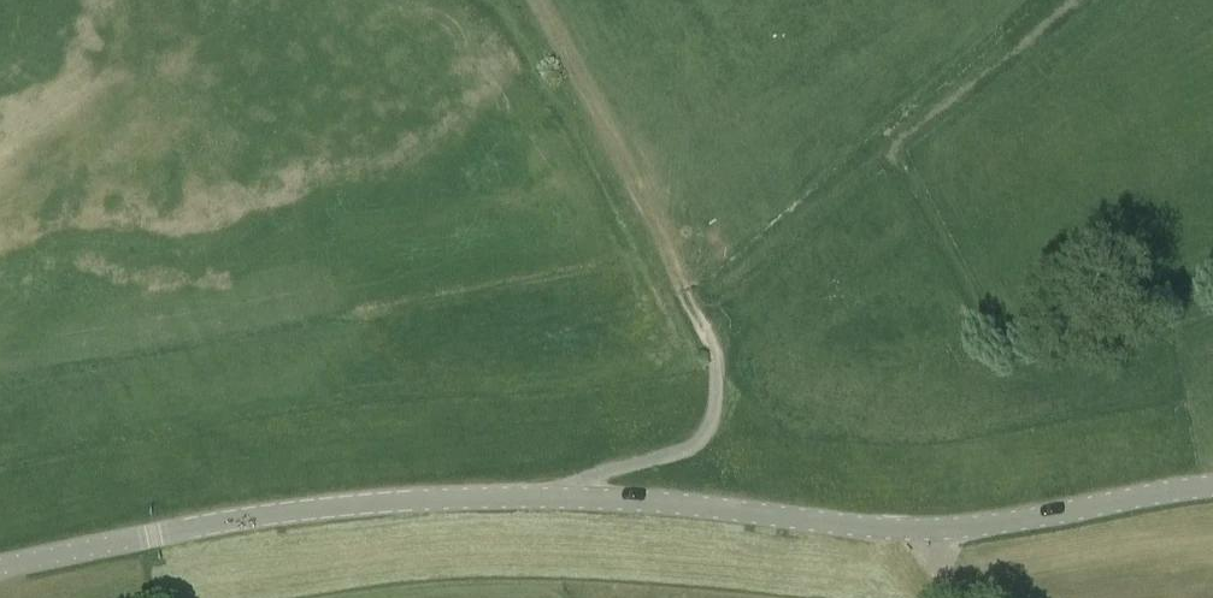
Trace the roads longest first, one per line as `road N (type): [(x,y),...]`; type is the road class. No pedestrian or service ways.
road 1 (unclassified): [(0,570),(147,536),(410,503),(565,496),(936,529),(1212,488)]
road 2 (track): [(499,0),(712,355)]

